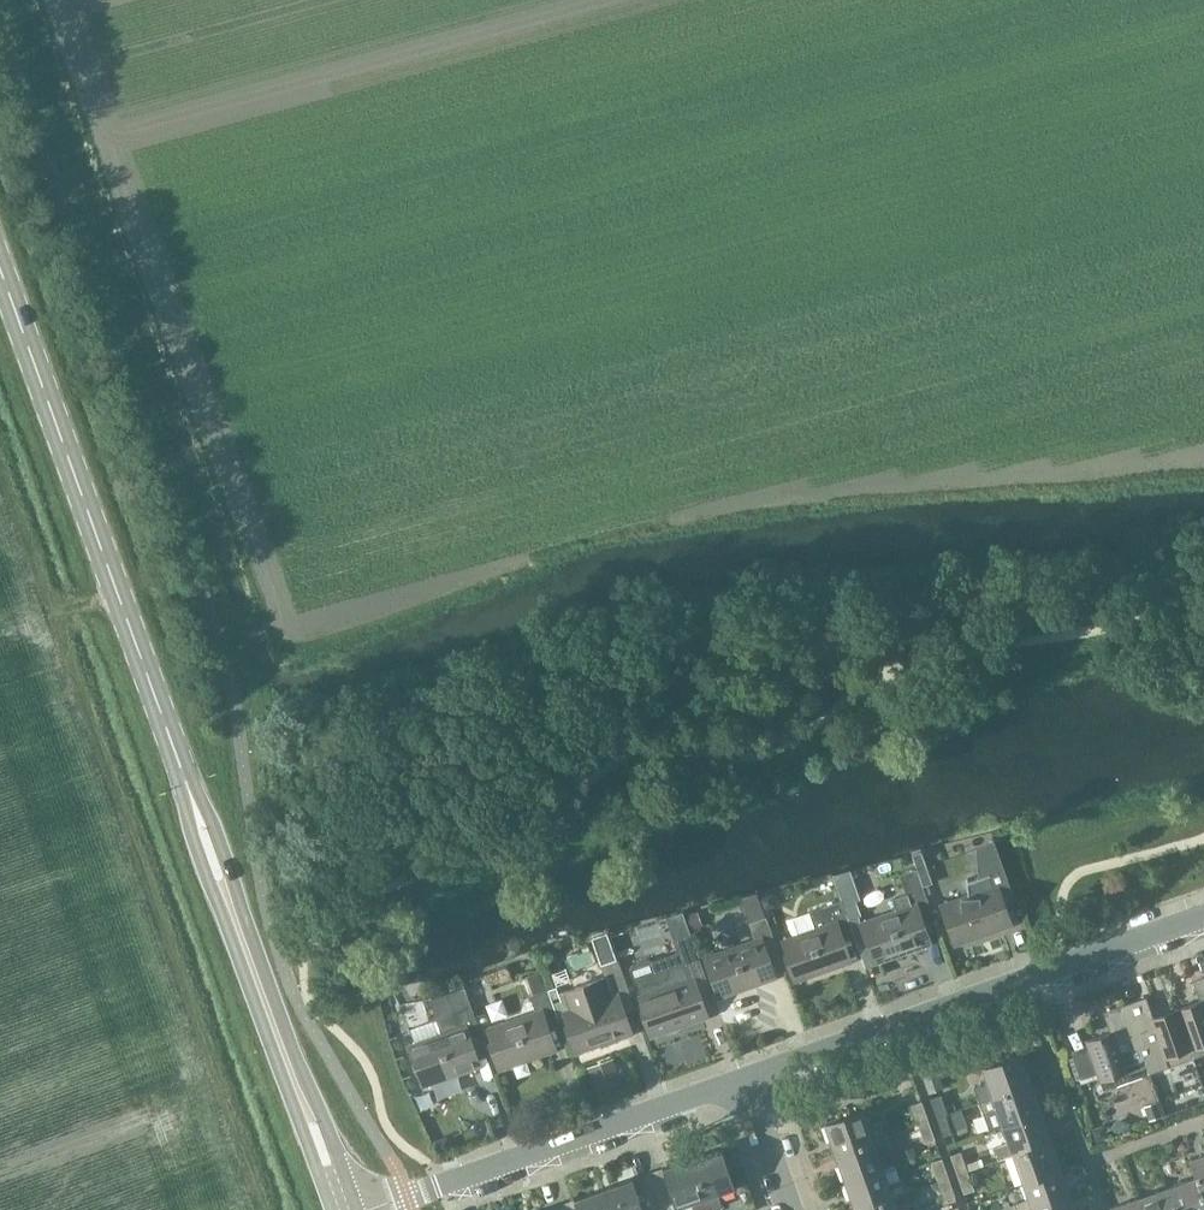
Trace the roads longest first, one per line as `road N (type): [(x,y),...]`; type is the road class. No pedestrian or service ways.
road 1 (tertiary): [(187,783),(0,269)]
road 2 (unclassified): [(742,1081),(1203,916)]
road 3 (unclassified): [(372,1209),(742,1081)]
road 4 (tertiary): [(301,1096),(233,911)]
road 5 (tertiary): [(187,783),(190,830),(209,881),(233,911)]
road 6 (tertiary): [(233,911),(230,872),(187,783)]
road 7 (residential): [(742,1081),(787,1209)]
road 8 (tertiary): [(356,1209),(326,1122),(301,1096)]

